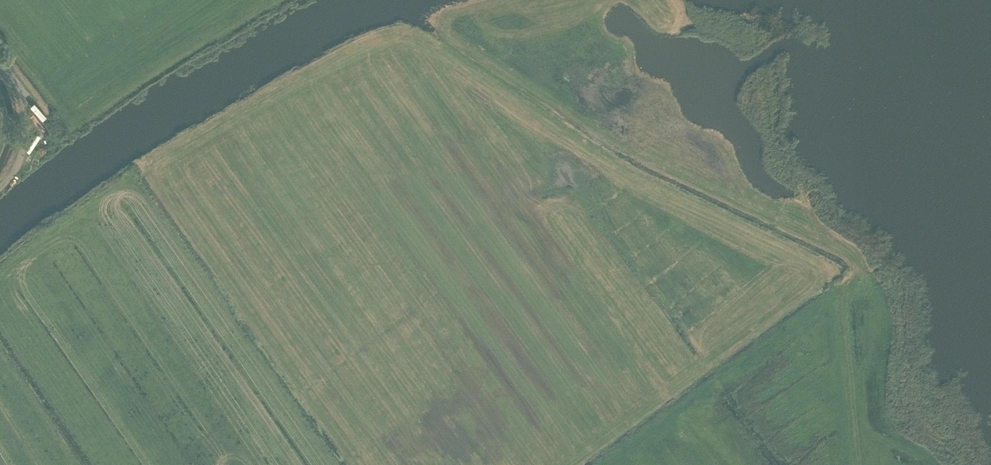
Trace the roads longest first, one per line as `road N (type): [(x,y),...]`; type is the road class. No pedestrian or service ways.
road 1 (unclassified): [(0,187),(17,171),(26,133),(26,102),(0,64)]

